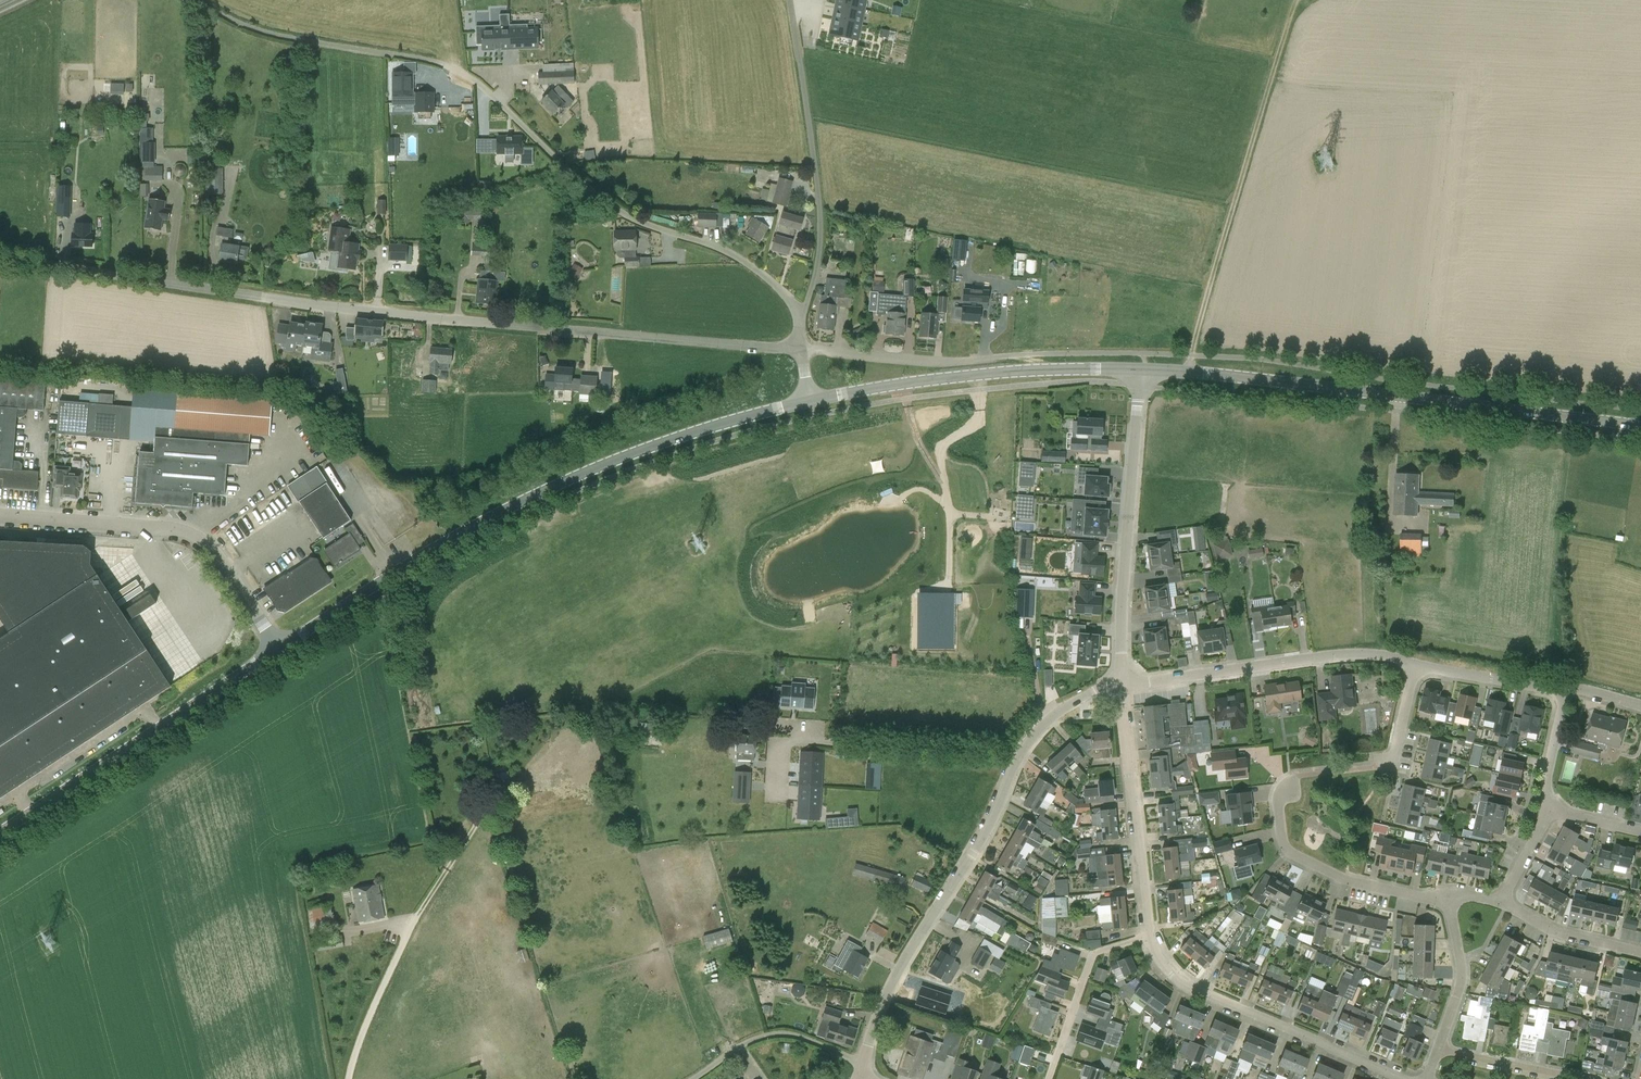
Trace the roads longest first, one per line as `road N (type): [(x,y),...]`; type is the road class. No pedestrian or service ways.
road 1 (unclassified): [(801,349),(358,310),(0,259)]
road 2 (unclassified): [(802,317),(757,269),(609,204),(465,75),(277,36),(192,0)]
road 3 (tertiary): [(279,648),(407,564),(541,492),(686,435),(810,400)]
road 4 (tertiary): [(1640,426),(1142,369)]
road 5 (unclassified): [(863,1064),(897,978),(991,825),(1021,752),(1042,723),(1077,700),(1121,685)]
road 6 (residential): [(1419,664),(1392,765),(1291,778),(1279,809),(1282,844),(1347,880),(1425,899),(1450,897)]
road 7 (unclassified): [(348,1078),(379,989),(425,900),(572,720)]
road 8 (track): [(1190,372),(1295,3)]
road 9 (unclassified): [(0,515),(193,536),(211,550),(279,648)]
road 10 (tertiary): [(0,832),(279,648)]
road 11 (tertiary): [(810,400),(993,373),(1142,369)]
road 12 (unclassified): [(802,317),(820,223),(791,0)]
road 13 (unclassified): [(1121,685),(1142,369)]
road 14 (residential): [(1406,1078),(1195,992),(1157,959),(1148,938)]
road 15 (residential): [(1419,664),(1330,655),(1121,685)]
road 16 (residential): [(1148,938),(1121,685)]
road 17 (unclassified): [(997,357),(945,361),(801,349)]
road 18 (residential): [(1047,1078),(1092,954),(1148,938)]
road 19 (unclassified): [(863,1064),(782,1033),(740,1047),(692,1078)]
road 20 (residential): [(1438,1050),(1463,973),(1450,897)]
road 21 (residential): [(1438,1050),(1588,1078)]
road 22 (residential): [(1640,952),(1556,933),(1501,901)]
road 23 (residential): [(1566,690),(1419,664)]

